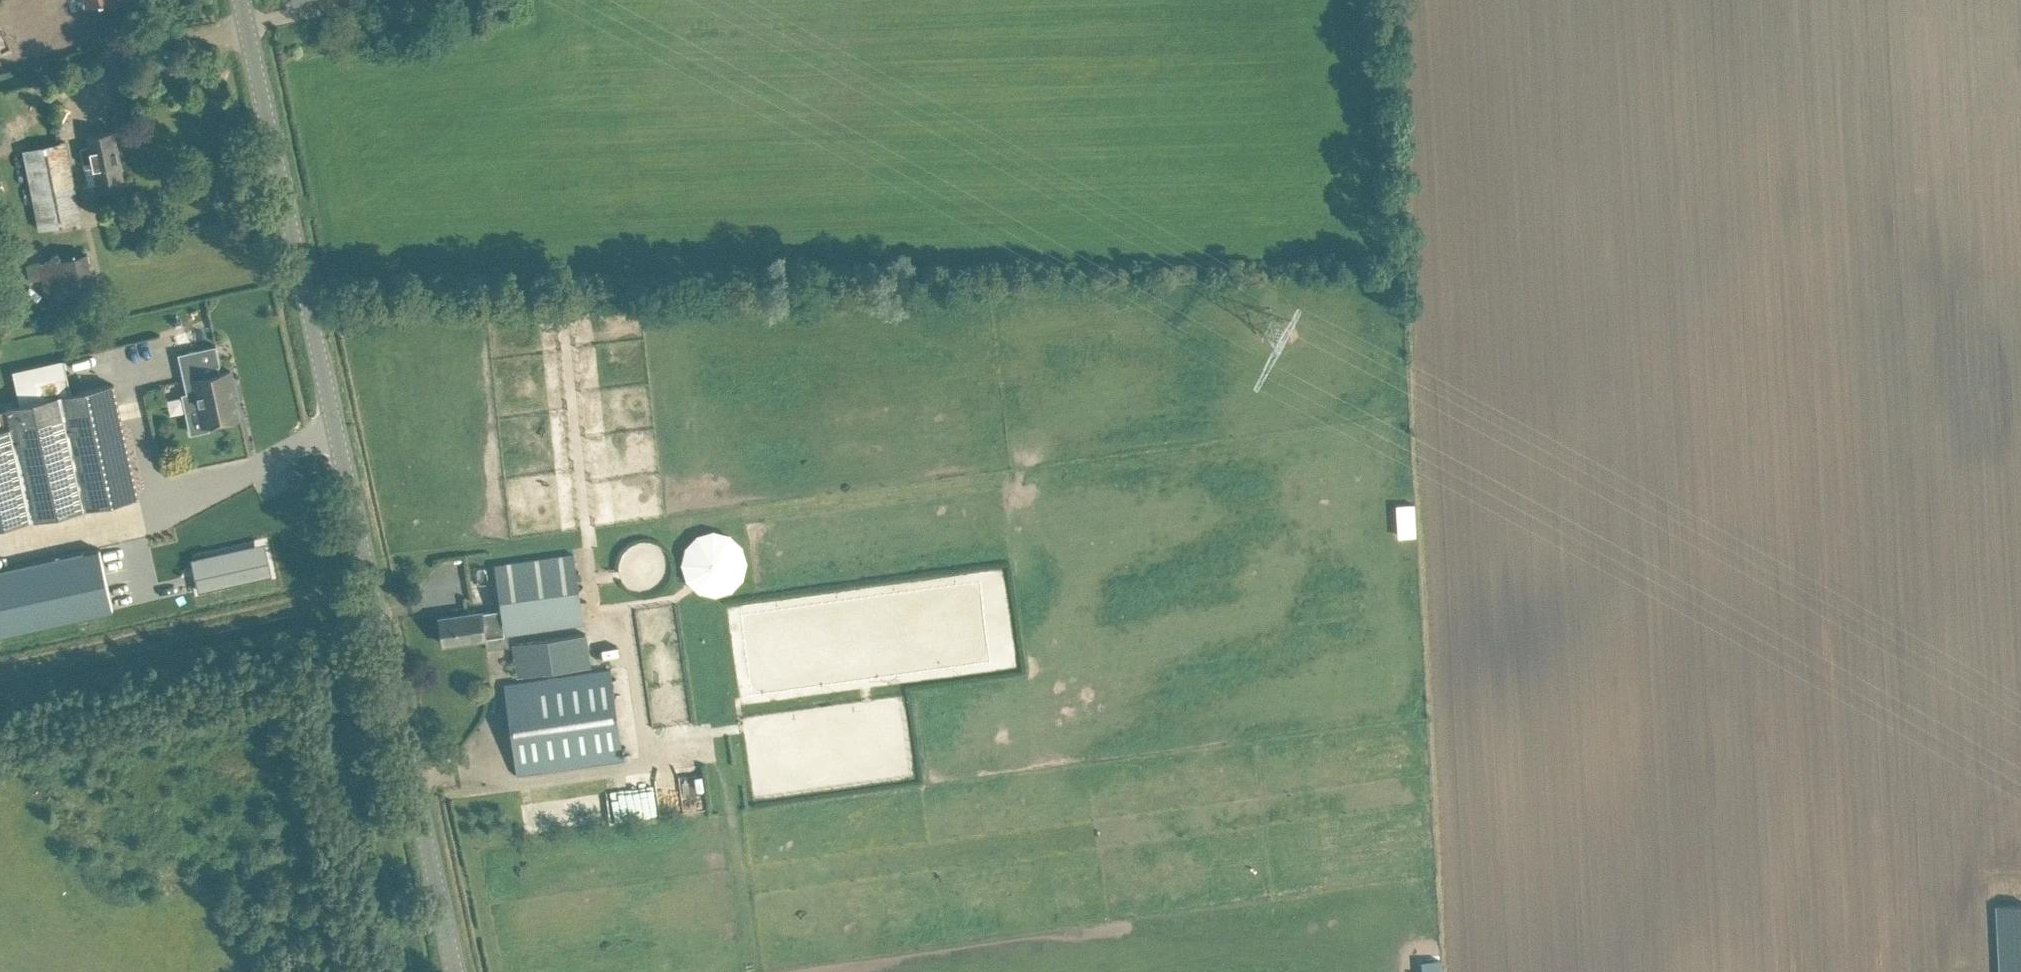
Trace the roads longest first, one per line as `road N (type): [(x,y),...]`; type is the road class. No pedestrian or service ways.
road 1 (tertiary): [(461,971),(243,0)]

